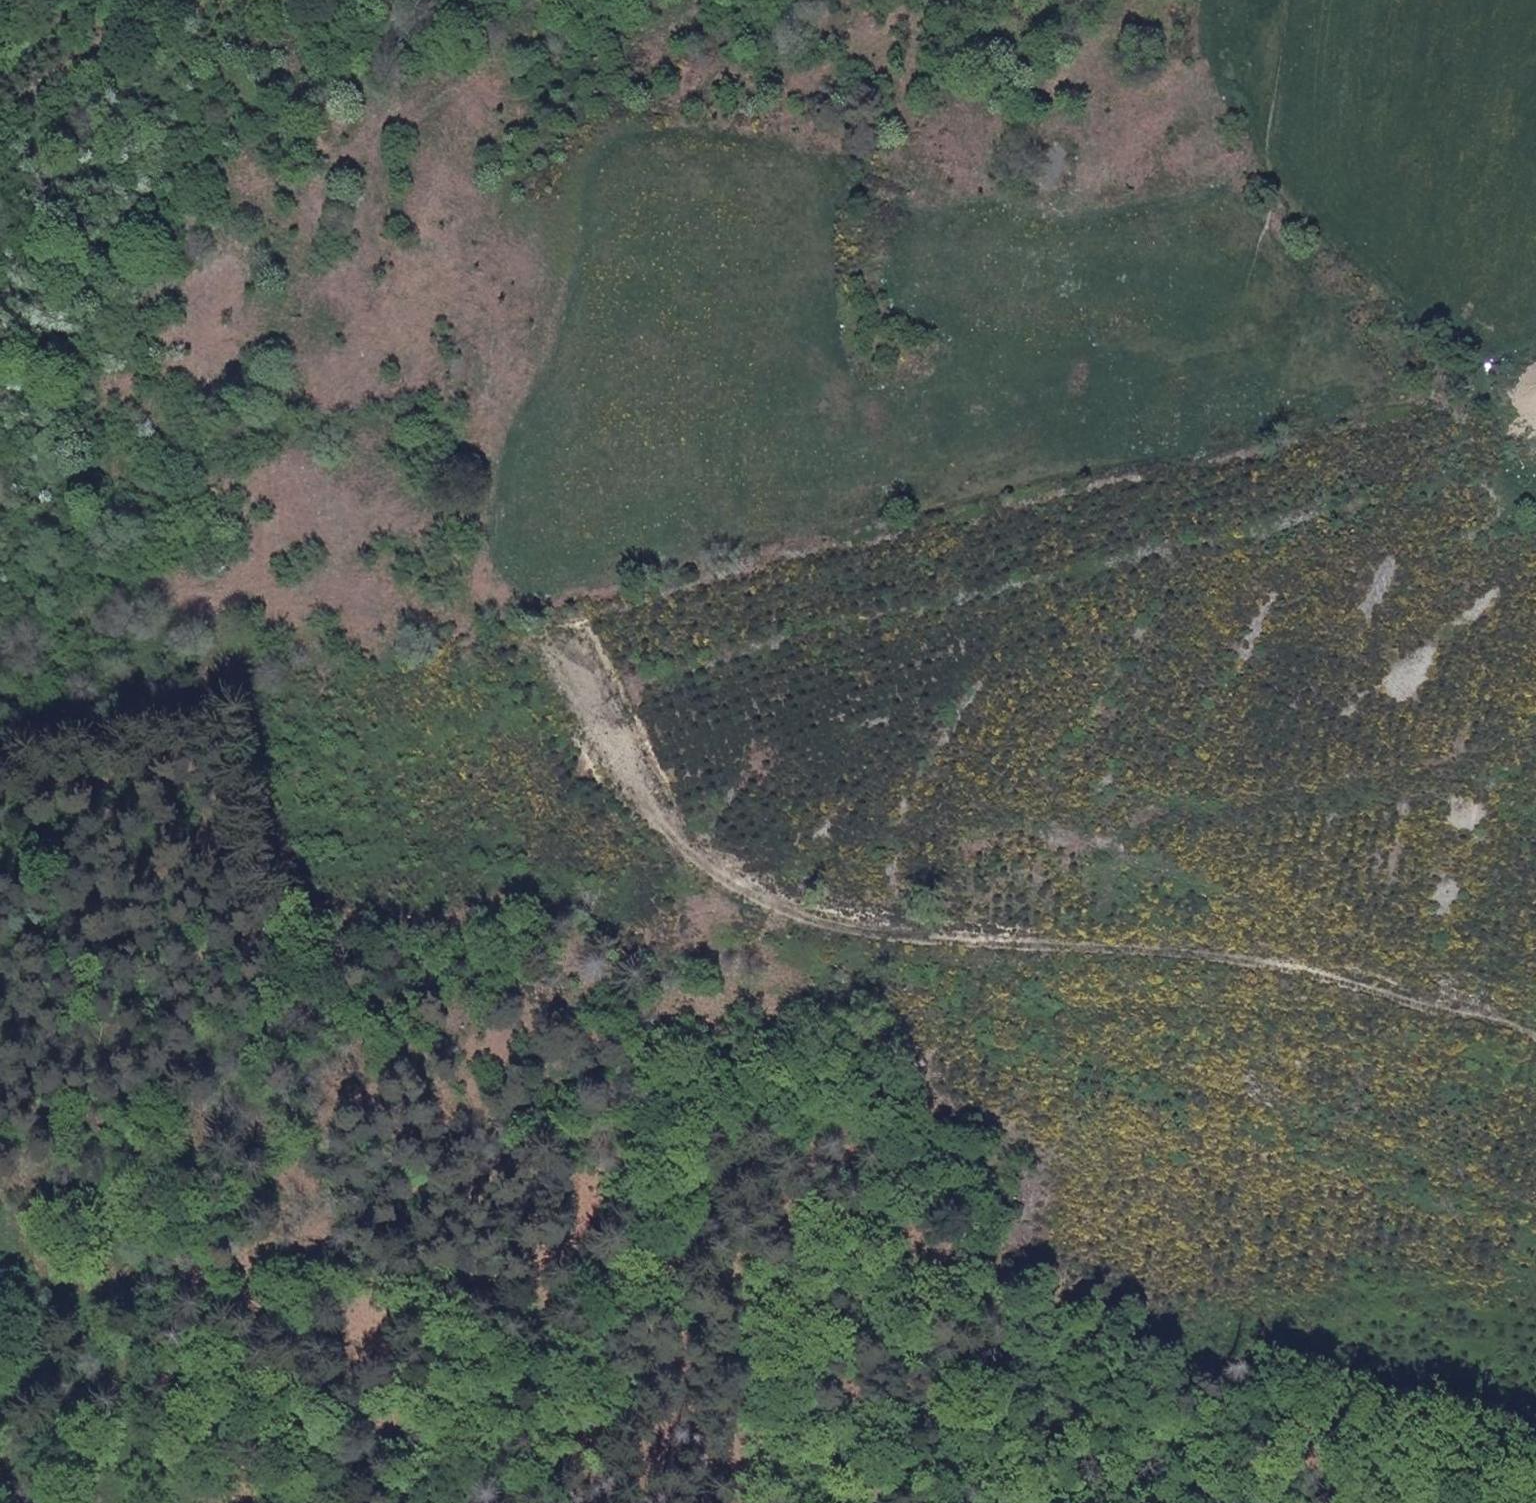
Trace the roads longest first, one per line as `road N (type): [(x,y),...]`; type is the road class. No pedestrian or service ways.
road 1 (track): [(544,641),(613,752),(780,900),(957,937),(1291,970),(1535,1025)]
road 2 (track): [(220,0),(95,42),(0,120)]

